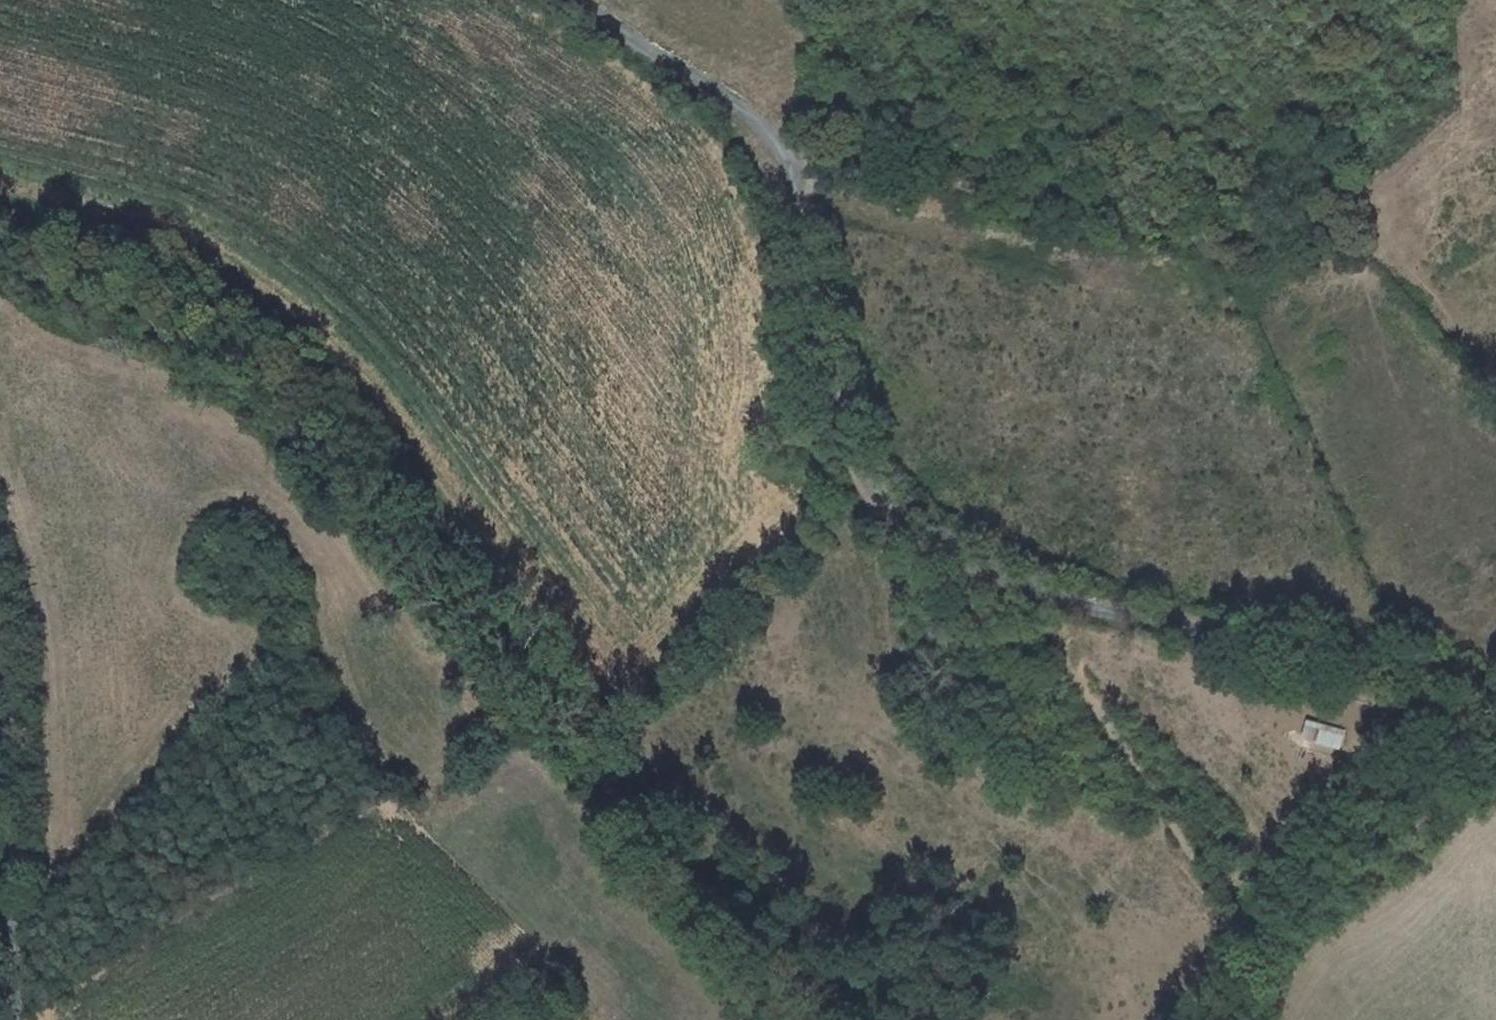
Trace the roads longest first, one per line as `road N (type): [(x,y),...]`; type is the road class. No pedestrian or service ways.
road 1 (unclassified): [(1495,702),(1038,591),(884,510),(845,461),(827,412),(810,240),(791,160),(772,132),(583,0)]
road 2 (unclassified): [(15,1019),(14,819),(0,665)]

